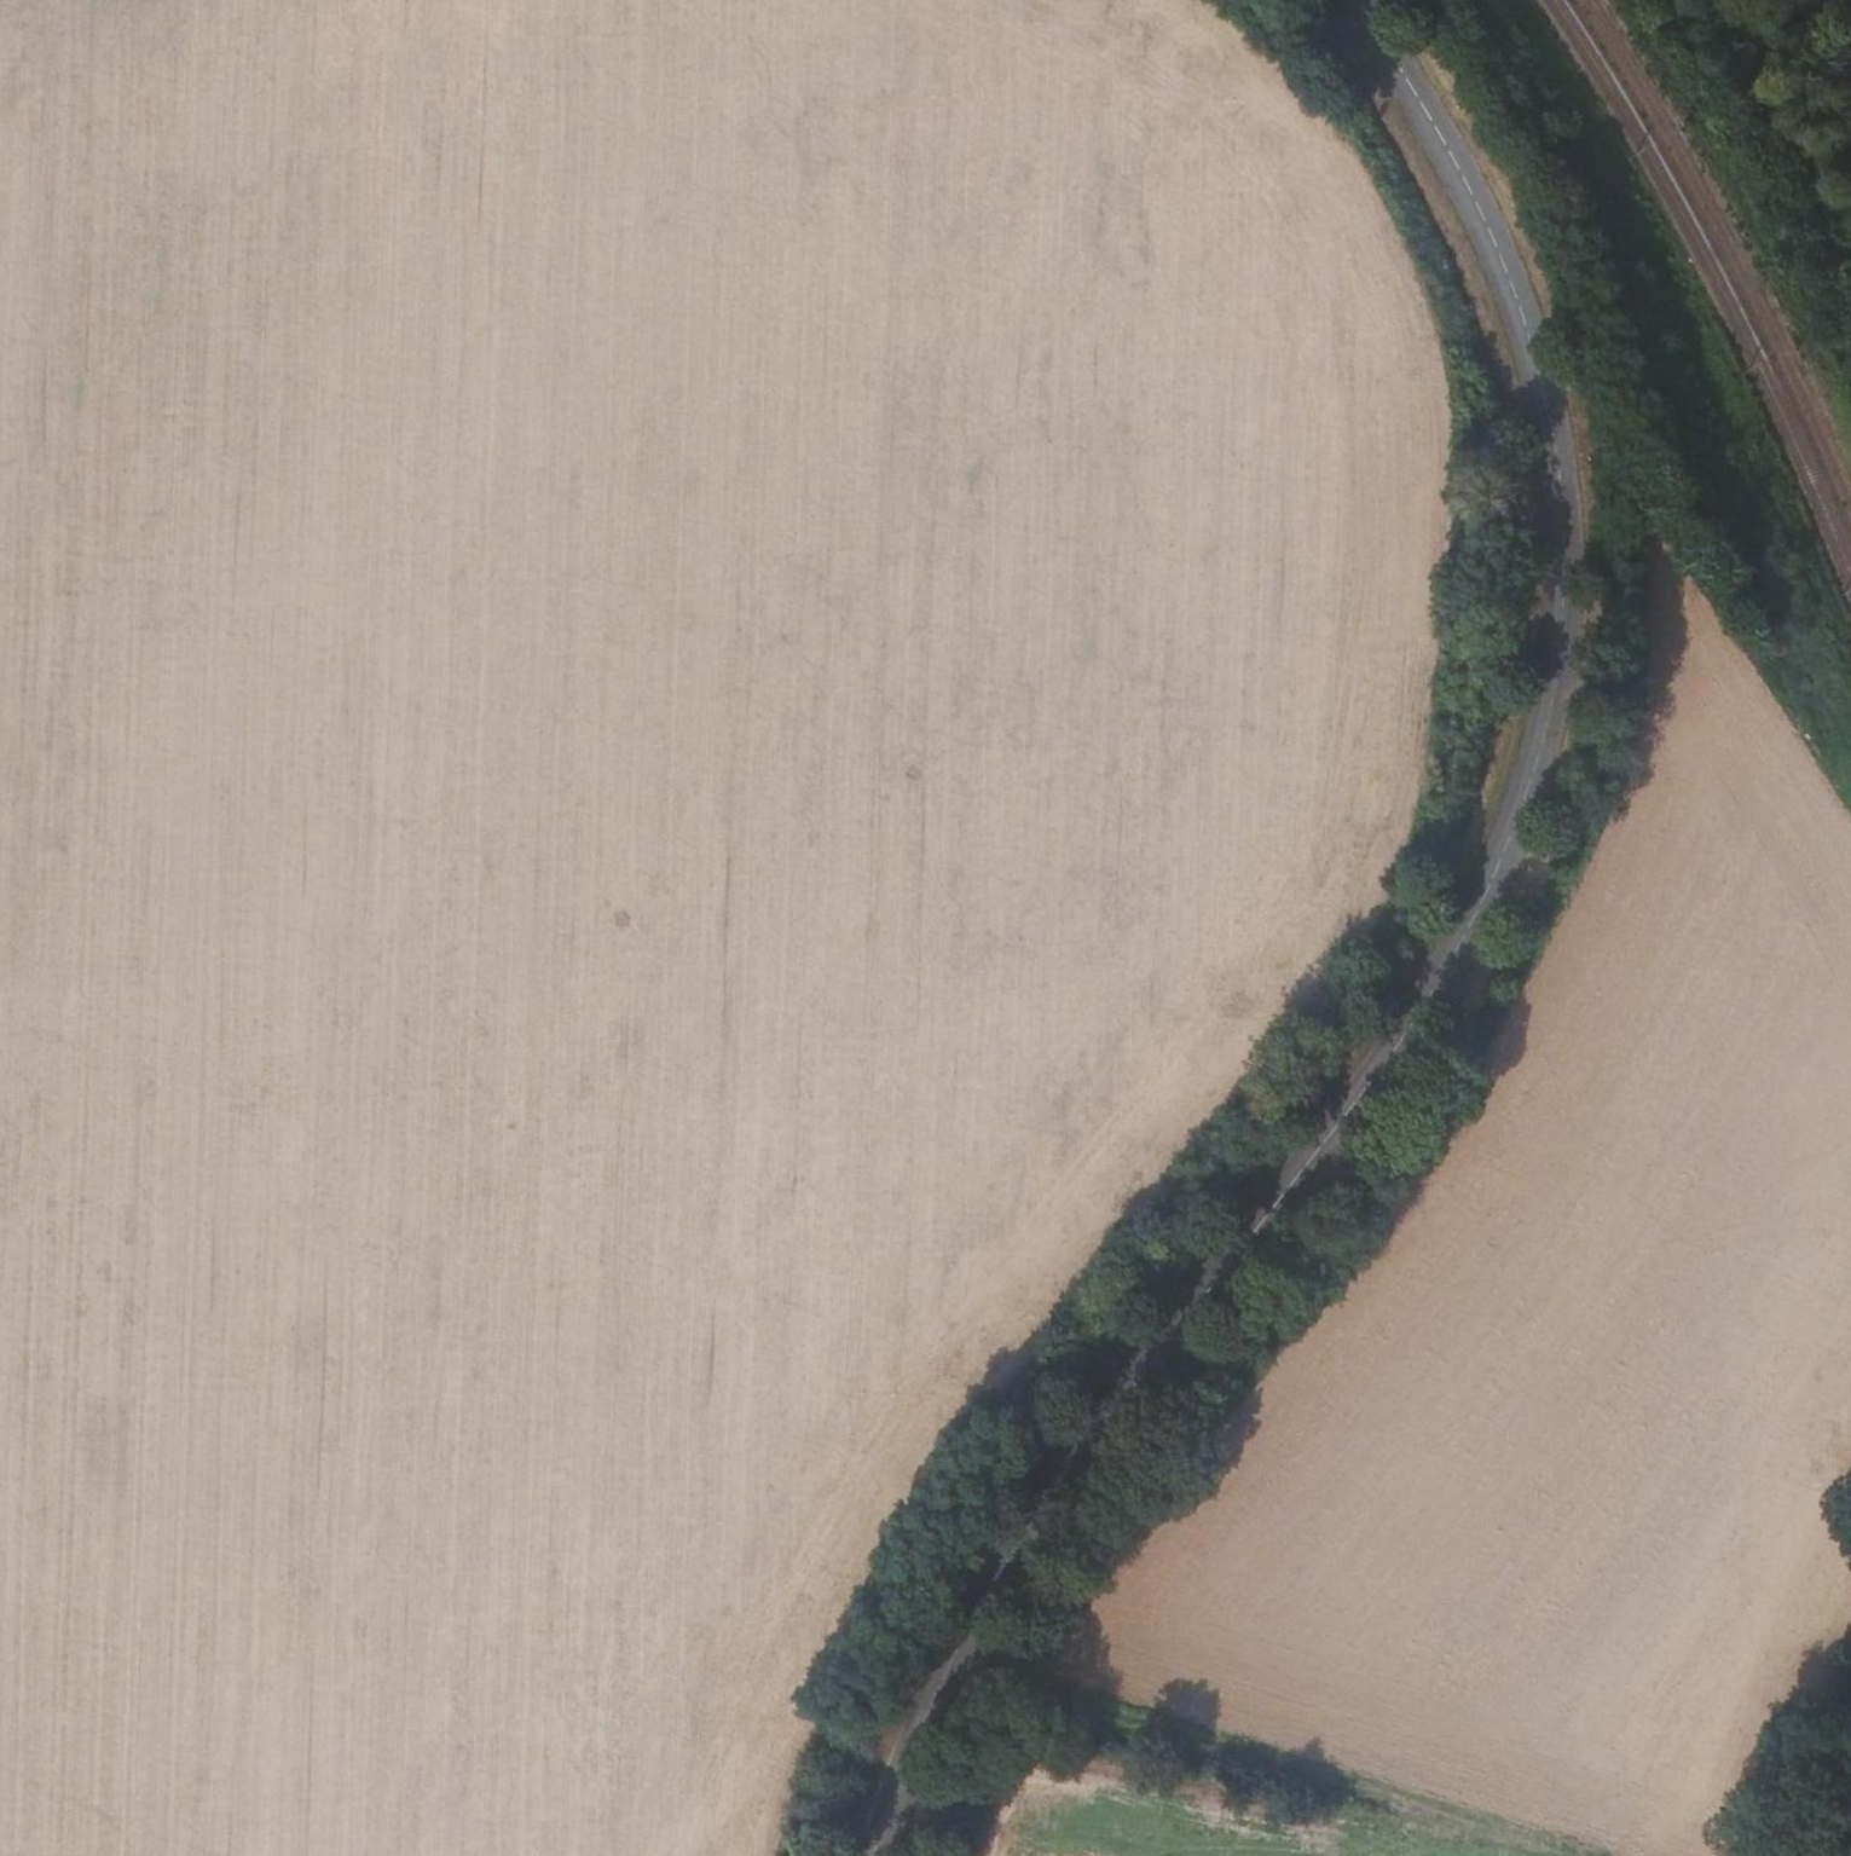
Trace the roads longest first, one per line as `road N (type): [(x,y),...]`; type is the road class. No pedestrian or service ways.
road 1 (tertiary): [(1362,0),(1452,154),(1527,320),(1556,433),(1567,575),(1555,690),(1522,809),(1476,918),(1420,1013),(1069,1488),(924,1741),(875,1855)]

